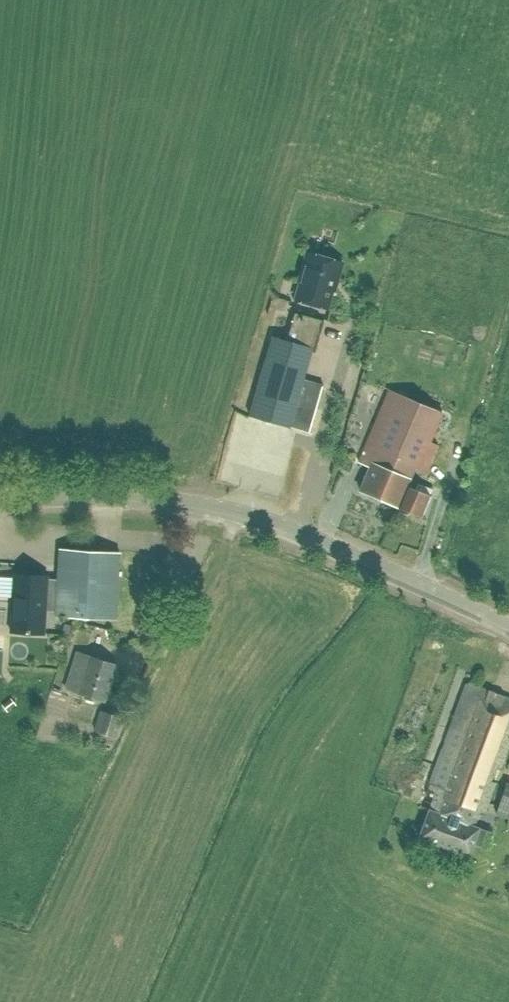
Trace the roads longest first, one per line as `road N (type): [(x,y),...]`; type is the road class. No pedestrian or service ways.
road 1 (tertiary): [(508,627),(247,511),(96,492),(0,499)]

